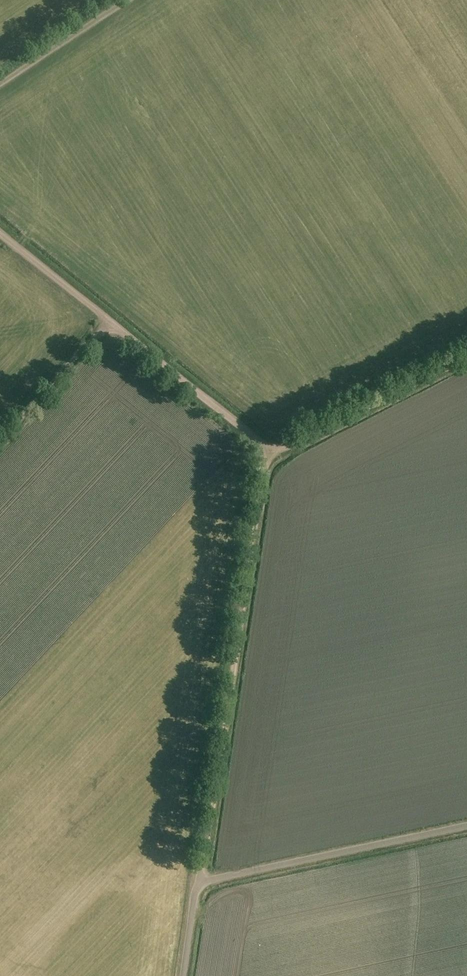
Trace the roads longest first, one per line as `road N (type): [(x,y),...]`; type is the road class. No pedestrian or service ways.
road 1 (track): [(269,453),(203,880)]
road 2 (unclassified): [(183,975),(203,880),(466,826)]
road 3 (track): [(269,453),(466,361)]
road 4 (track): [(110,324),(269,453)]
road 5 (track): [(0,444),(110,324)]
road 6 (track): [(0,86),(128,0)]
road 7 (track): [(0,234),(110,324)]

